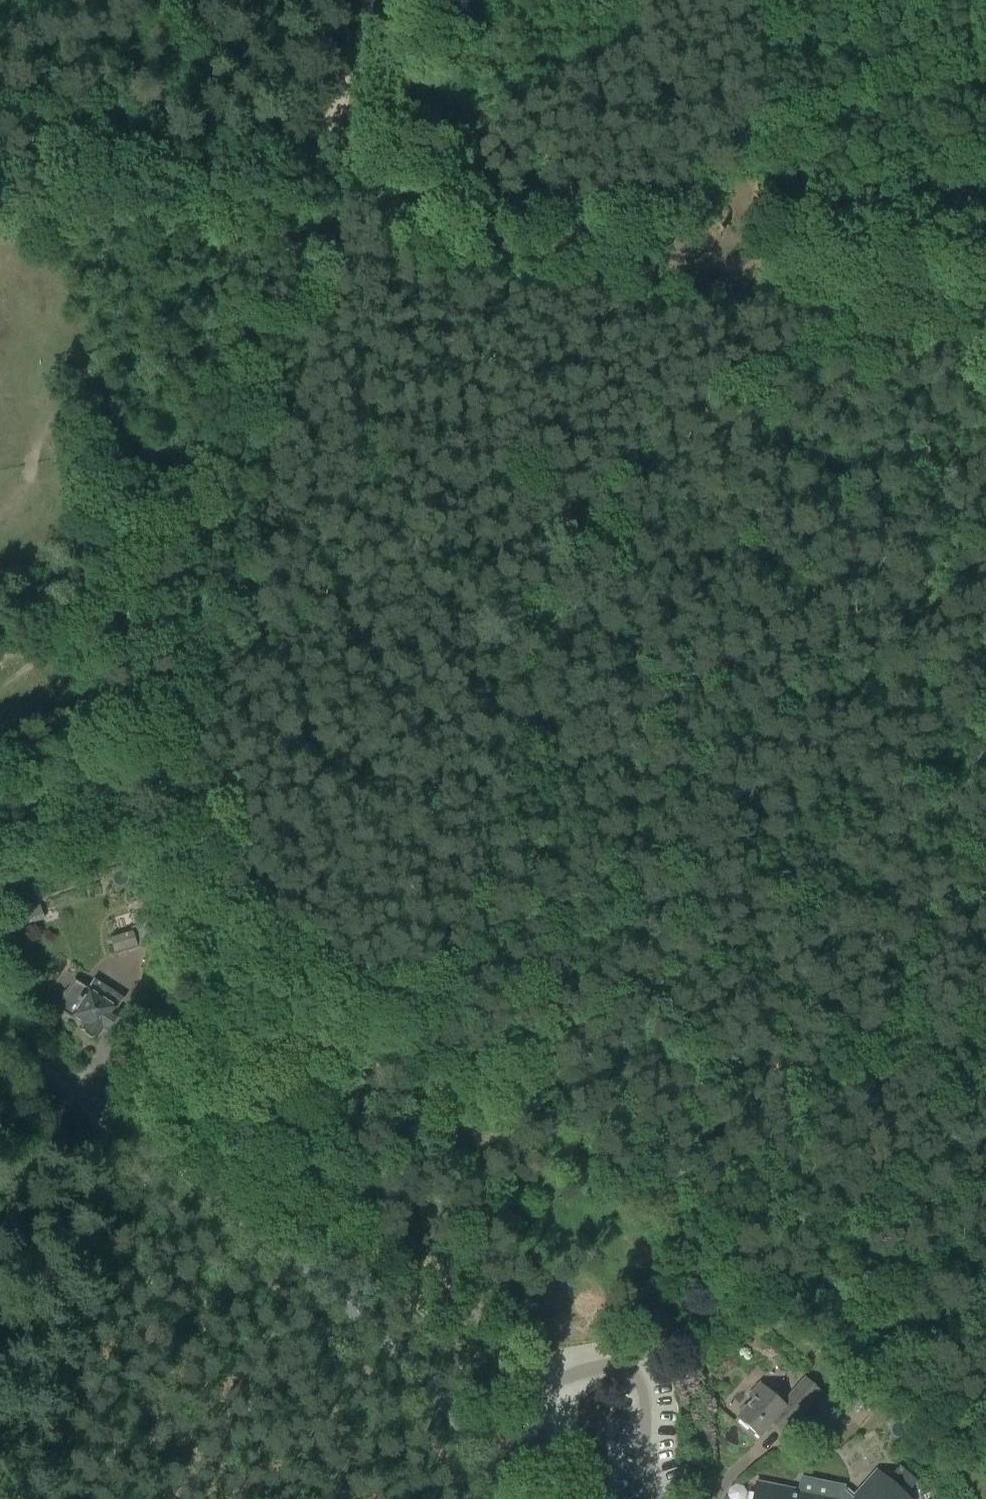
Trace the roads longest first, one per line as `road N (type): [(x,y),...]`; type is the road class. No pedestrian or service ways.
road 1 (unclassified): [(510,1498),(440,1395),(343,1299),(247,1217),(0,1047)]
road 2 (track): [(264,436),(321,189)]
road 3 (track): [(330,133),(363,0)]

